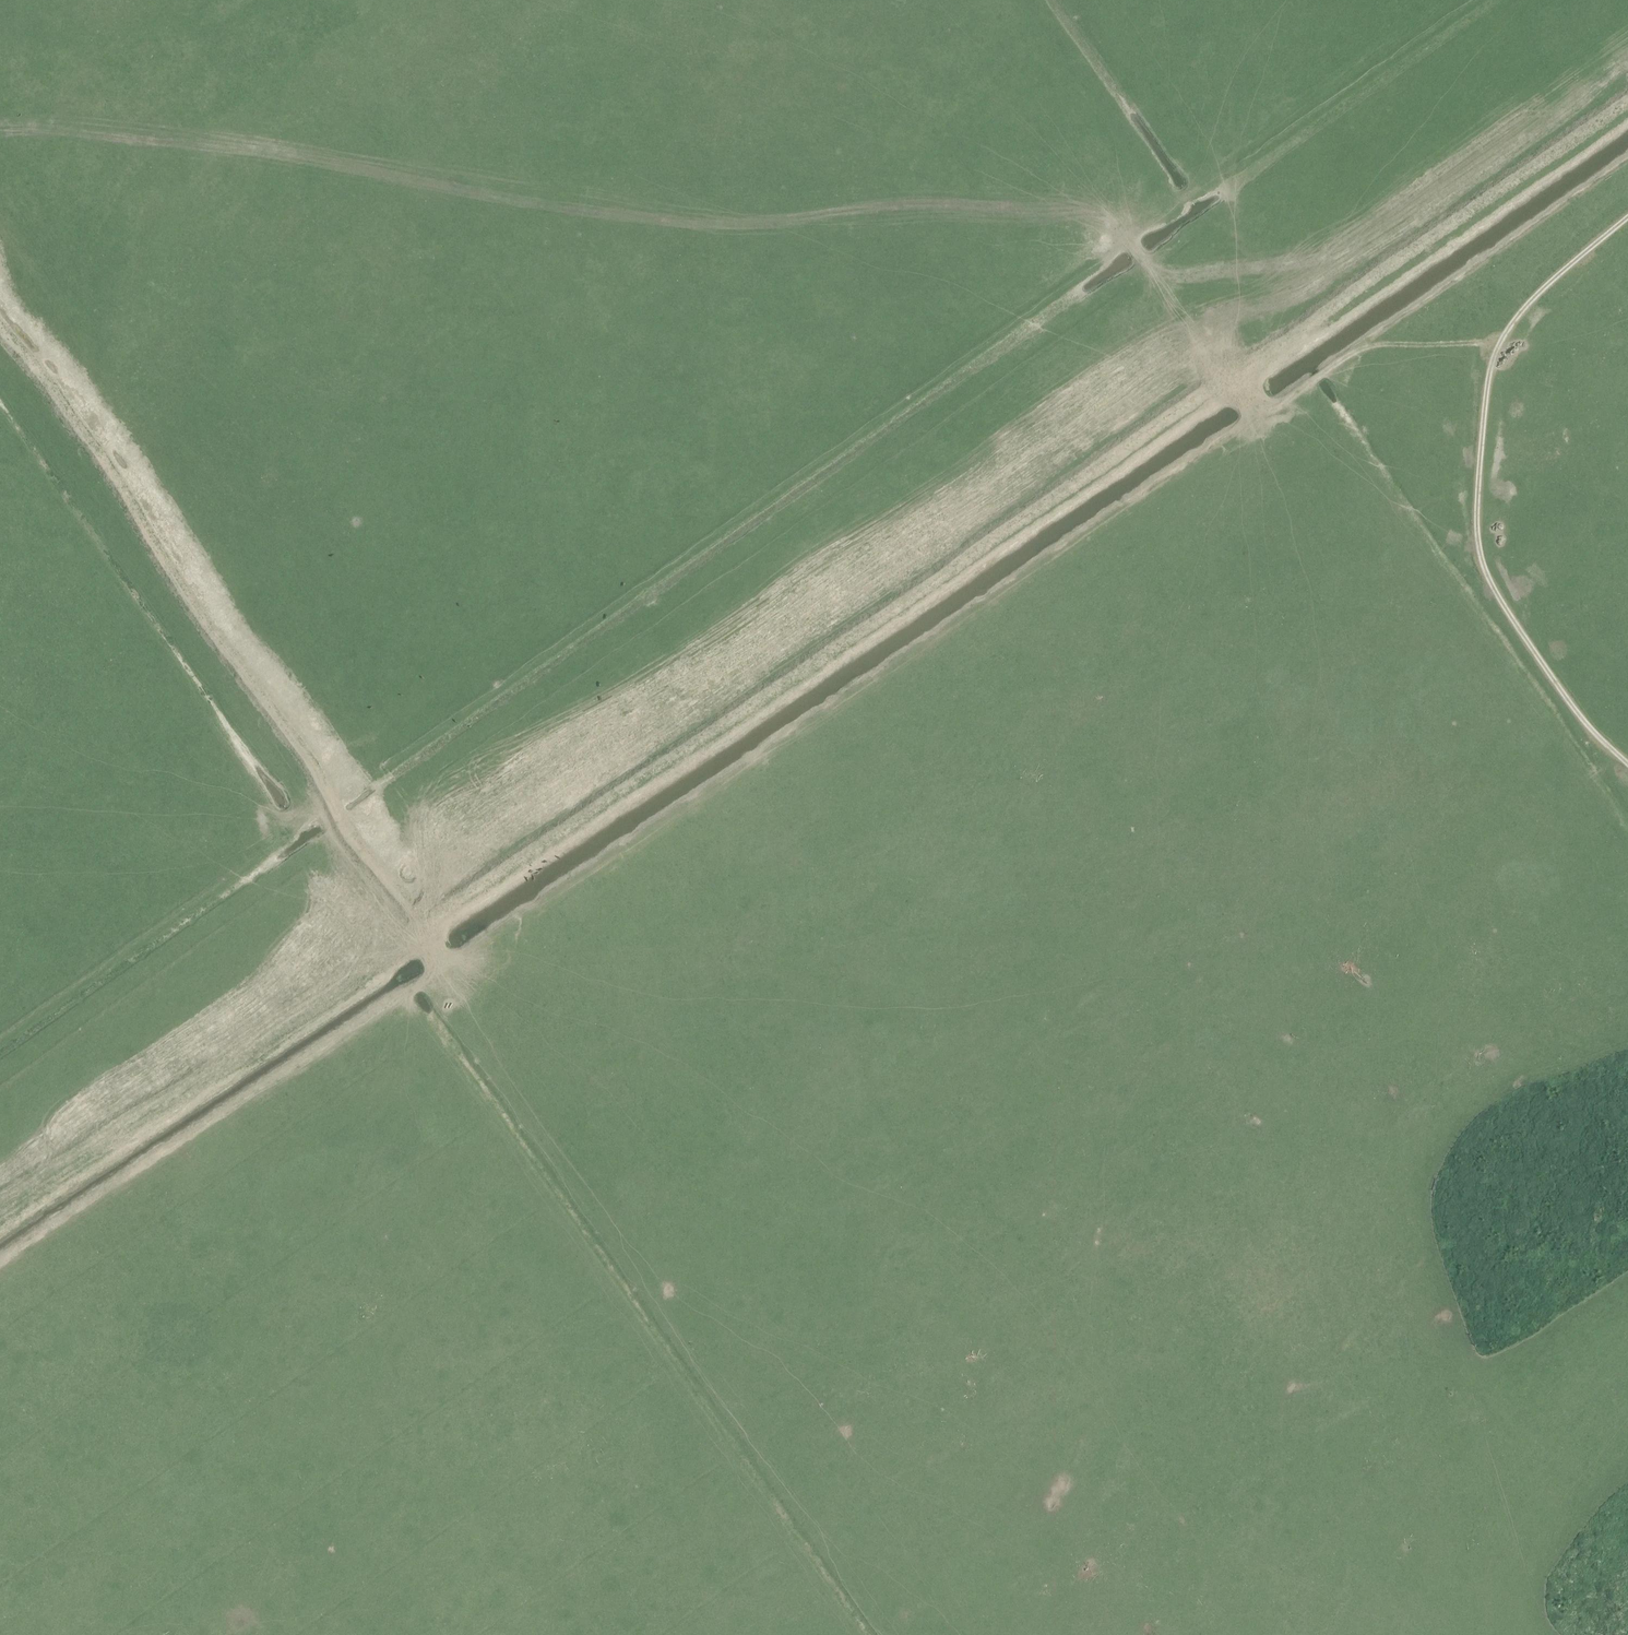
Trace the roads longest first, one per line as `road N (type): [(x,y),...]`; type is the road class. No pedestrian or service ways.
road 1 (track): [(1627,215),(1548,282),(1497,349),(1478,500),(1481,561),(1585,724),(1627,762)]

